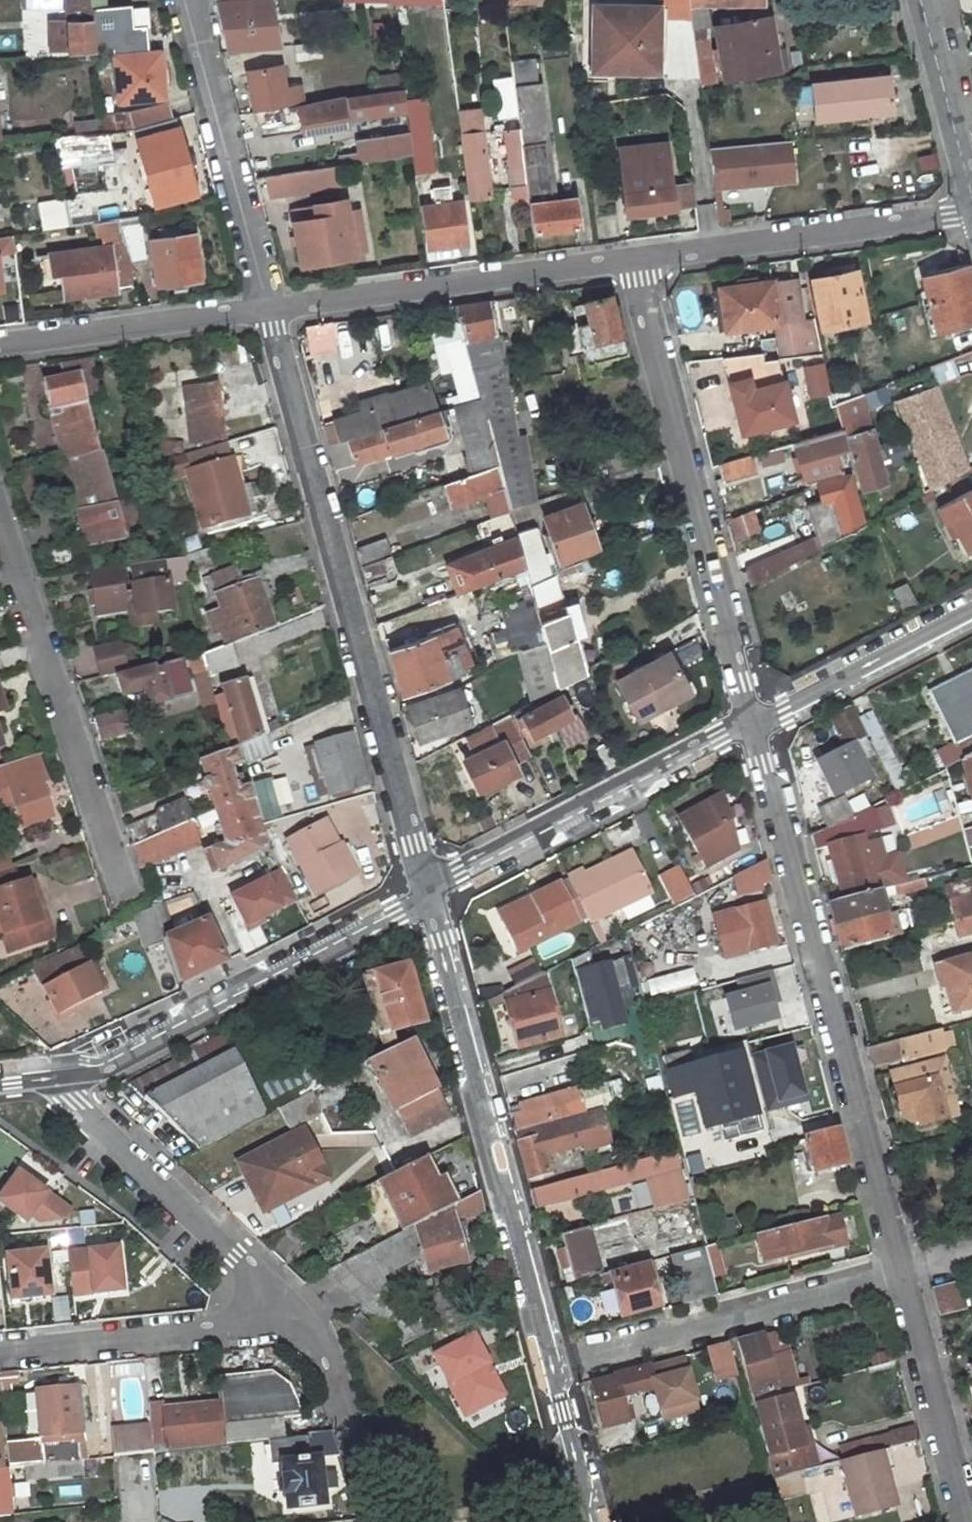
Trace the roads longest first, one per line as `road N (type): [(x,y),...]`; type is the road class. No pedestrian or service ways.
road 1 (residential): [(431,889),(269,310)]
road 2 (residential): [(756,725),(901,1271)]
road 3 (residential): [(431,889),(433,928),(551,1363)]
road 4 (residential): [(632,258),(756,725)]
road 5 (residential): [(29,1080),(105,1071),(431,889)]
road 6 (residential): [(269,310),(632,258)]
road 7 (residential): [(756,725),(431,889)]
road 8 (residential): [(117,888),(0,544)]
road 9 (residential): [(551,1363),(901,1271)]
road 10 (residential): [(29,1080),(292,1323)]
road 11 (residential): [(269,310),(188,0)]
road 12 (residential): [(292,1323),(0,1352)]
road 13 (residential): [(0,344),(269,310)]
road 14 (residential): [(901,1271),(968,1521)]
road 15 (residential): [(714,248),(971,218)]
road 16 (residential): [(971,606),(756,725)]
road 17 (residential): [(714,248),(680,17)]
road 18 (residential): [(292,1323),(331,1388),(373,1521)]
road 19 (residential): [(924,0),(971,158)]
road 20 (residential): [(551,1363),(590,1521)]

